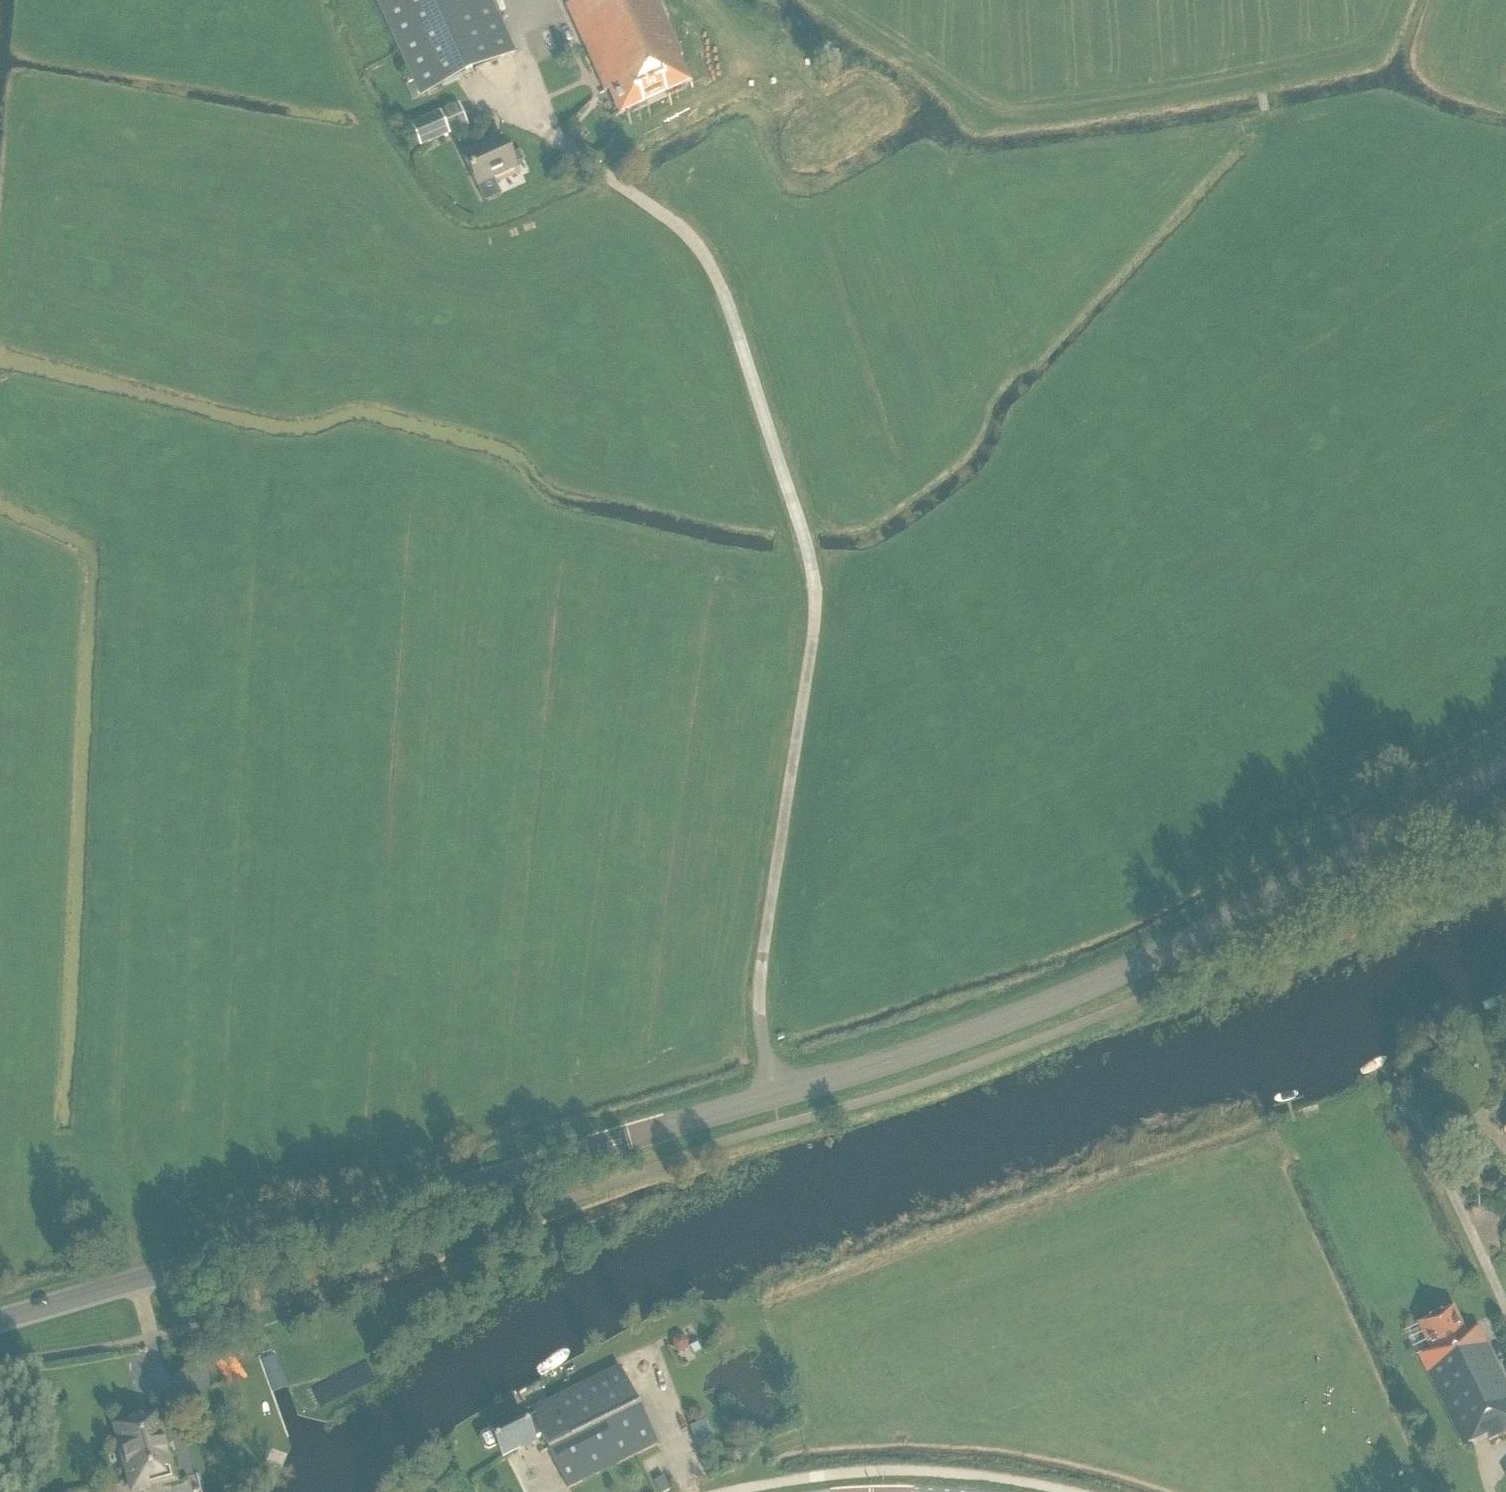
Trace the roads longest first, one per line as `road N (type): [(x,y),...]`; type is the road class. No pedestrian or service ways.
road 1 (secondary): [(0,1318),(446,1196),(997,1024),(1260,904),(1505,766)]

